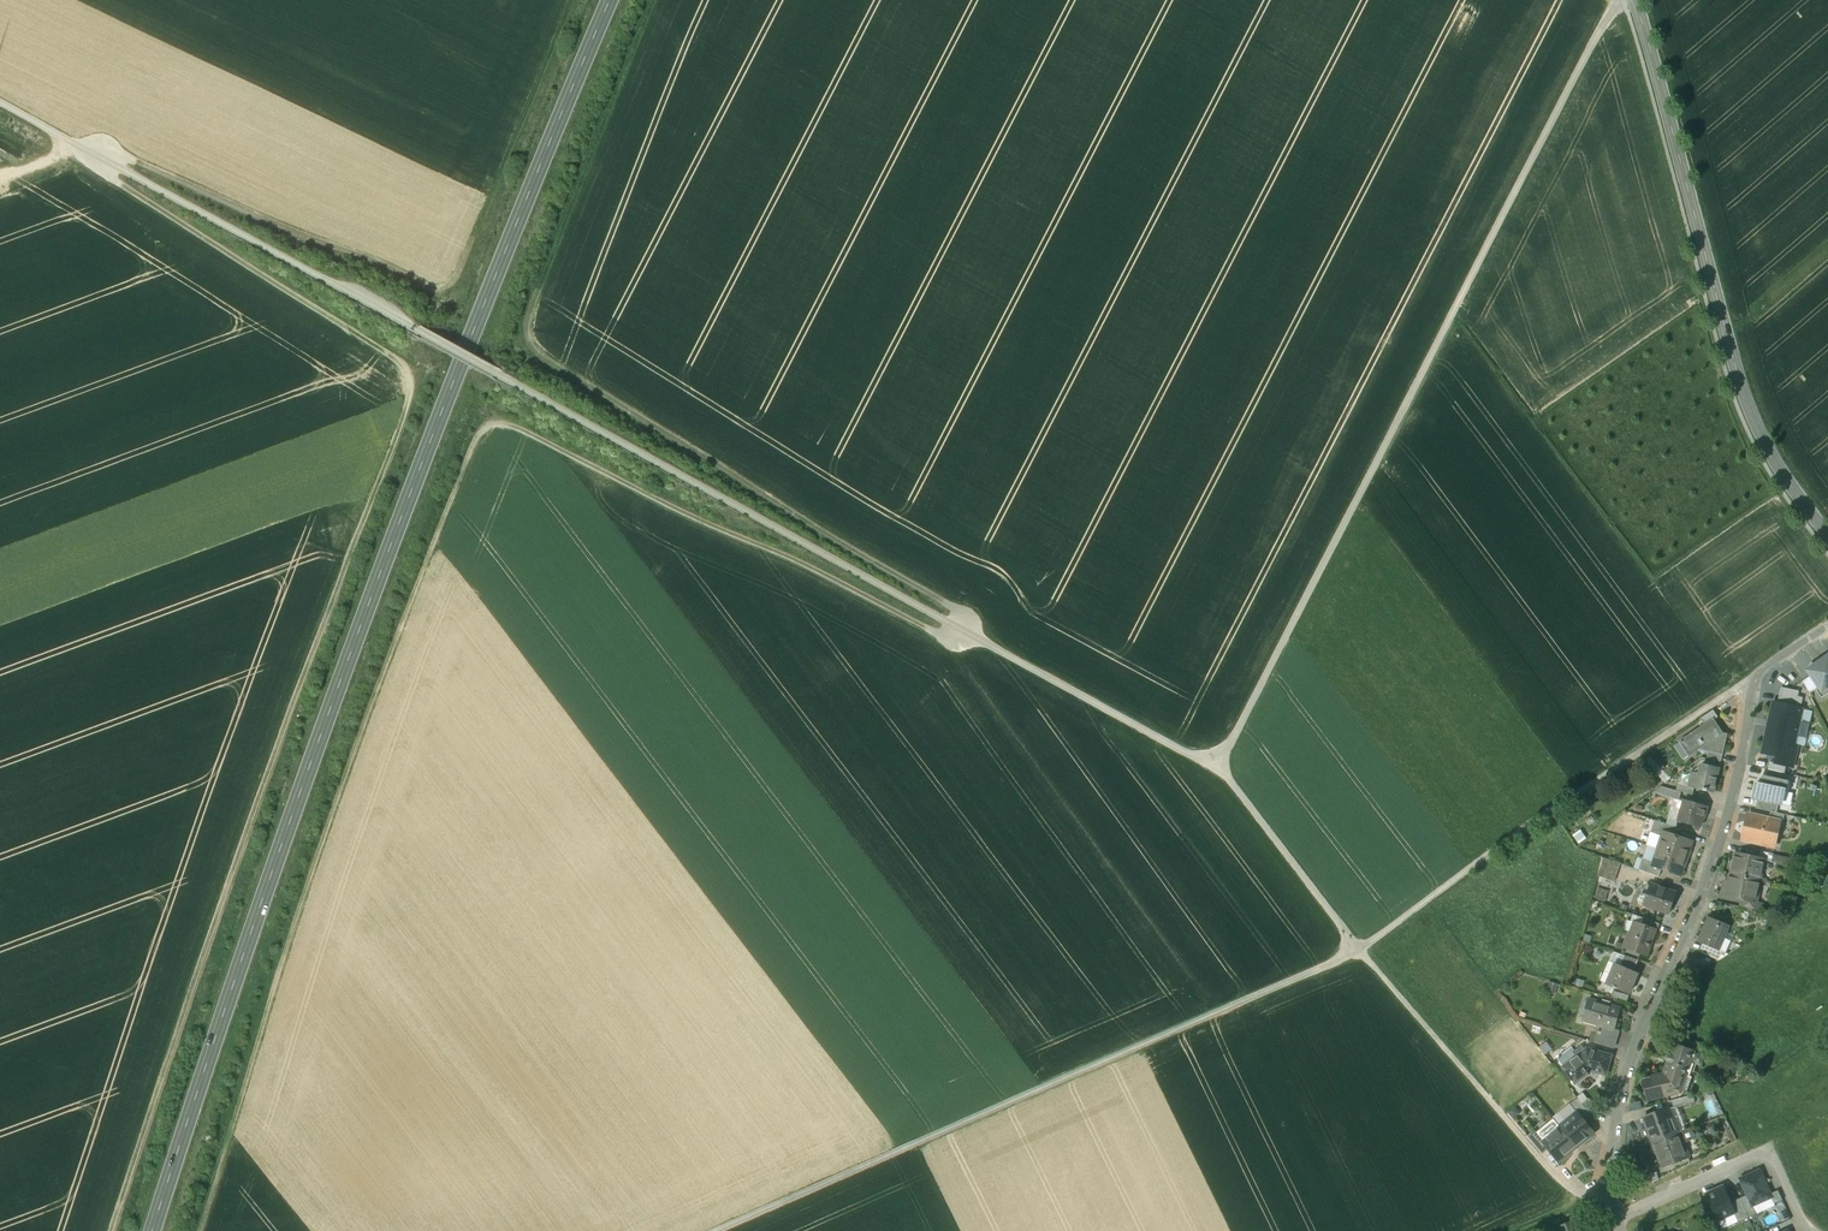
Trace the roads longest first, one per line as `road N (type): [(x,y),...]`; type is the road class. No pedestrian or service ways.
road 1 (track): [(203,1230),(371,705),(484,432),(505,425),(523,433),(963,650),(976,640),(967,620),(528,346),(526,324),(551,256),(670,0)]
road 2 (track): [(111,1230),(416,377),(106,177),(111,164),(118,157),(424,287),(448,284),(515,161),(581,0)]
road 3 (track): [(1612,1199),(1573,1192),(1554,1176),(1214,770),(84,152)]
road 4 (primary): [(624,0),(439,420),(153,1230)]
road 5 (track): [(1755,675),(1359,952),(713,1230)]
road 6 (track): [(1214,770),(1597,36),(1614,8),(1635,3)]
road 7 (residential): [(1827,626),(1755,675),(1733,796),(1705,883),(1626,1069),(1614,1130),(1614,1216)]
road 8 (tertiary): [(1827,536),(1778,469),(1745,401),(1634,0)]
road 9 (residential): [(1614,1216),(1750,1159),(1766,1160),(1779,1168),(1810,1230)]

